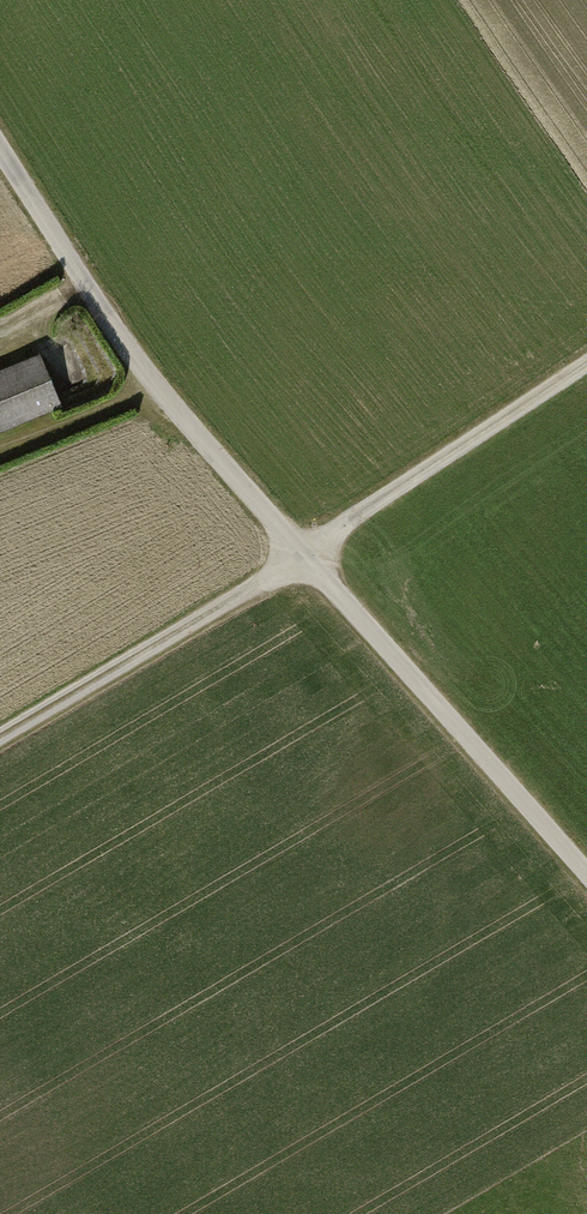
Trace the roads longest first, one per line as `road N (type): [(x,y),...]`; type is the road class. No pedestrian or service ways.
road 1 (unclassified): [(586,890),(171,400),(69,273),(0,165)]
road 2 (track): [(0,735),(303,557),(586,365)]

